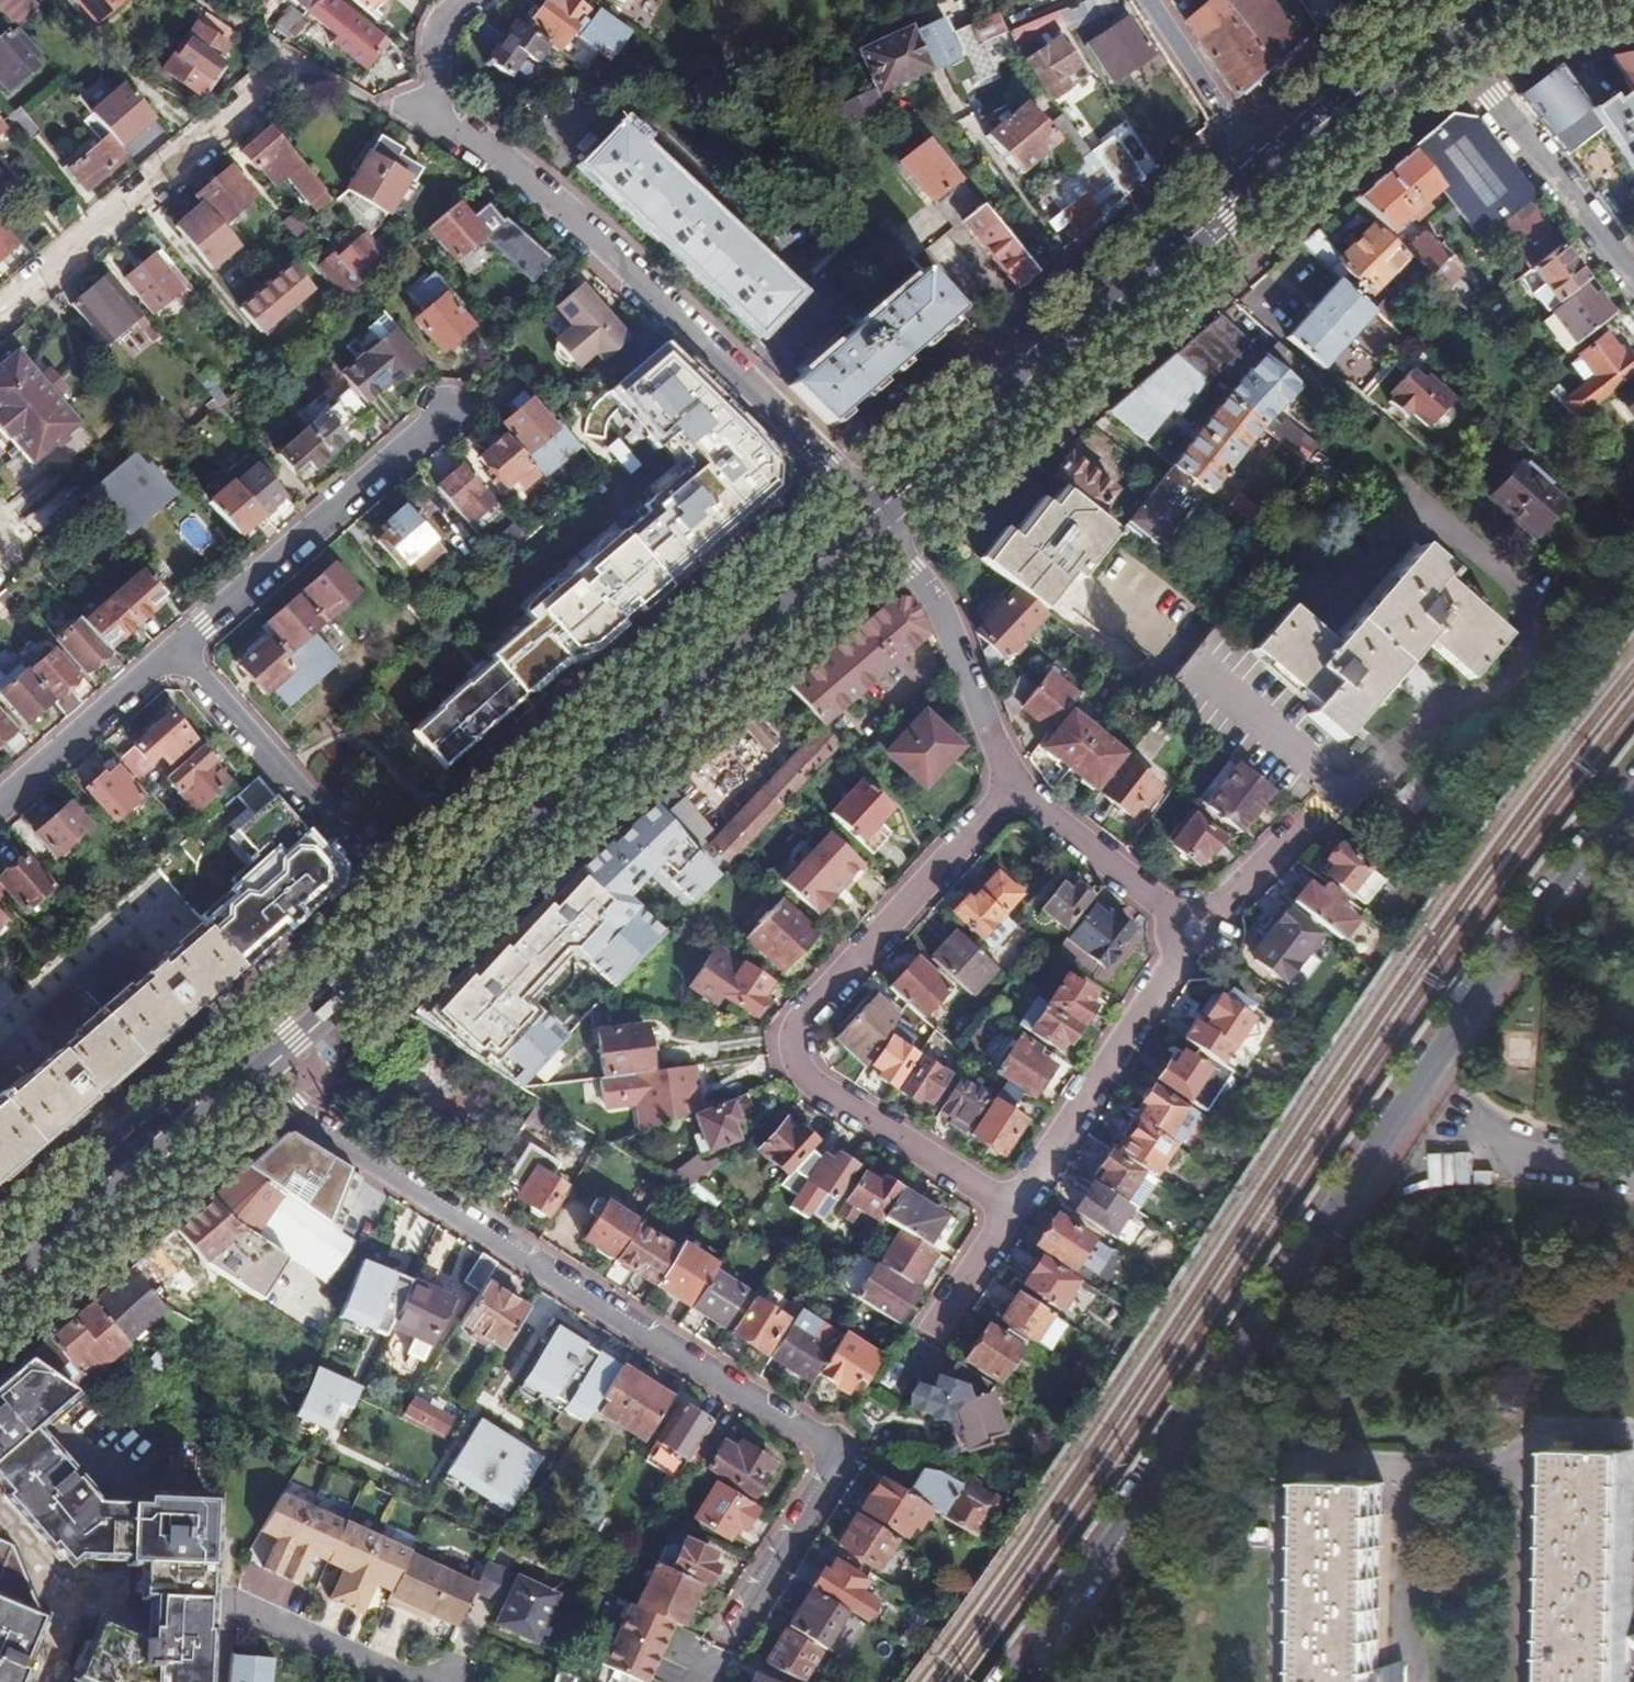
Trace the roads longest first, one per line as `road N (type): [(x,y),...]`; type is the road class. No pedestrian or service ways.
road 1 (motorway): [(261,1681),(273,1169),(248,798),(218,572),(179,388),(77,0)]
road 2 (motorway): [(4,0),(84,394),(146,810),(180,1168),(200,1681)]
road 3 (residential): [(1014,1681),(1421,1096),(1633,810)]
road 4 (residential): [(240,1068),(292,1112),(819,1440),(830,1463),(823,1484),(726,1635)]
road 5 (residential): [(871,514),(563,208),(433,112),(436,47),(464,0)]
road 6 (residential): [(1012,789),(792,1029),(790,1060),(797,1082),(1012,1215)]
road 7 (primary): [(402,922),(871,514)]
road 8 (primary): [(871,514),(1266,171)]
road 9 (residential): [(0,309),(289,56)]
road 10 (residential): [(174,650),(448,409)]
road 11 (residential): [(174,650),(402,922)]
road 12 (residential): [(1192,933),(1012,1215)]
road 13 (primary): [(0,1270),(240,1068)]
road 14 (residential): [(1439,33),(1633,279)]
road 15 (residential): [(1012,789),(938,601),(871,514)]
road 16 (residential): [(0,802),(174,650)]
road 17 (residential): [(1192,933),(1012,789)]
road 18 (primary): [(1266,171),(1439,33)]
road 19 (primary): [(240,1068),(402,922)]
road 20 (residential): [(1144,0),(1266,171)]
road 21 (residential): [(1633,1168),(1448,1133)]
road 22 (residential): [(1300,829),(1192,933)]
road 23 (residential): [(1012,1215),(933,1337)]

